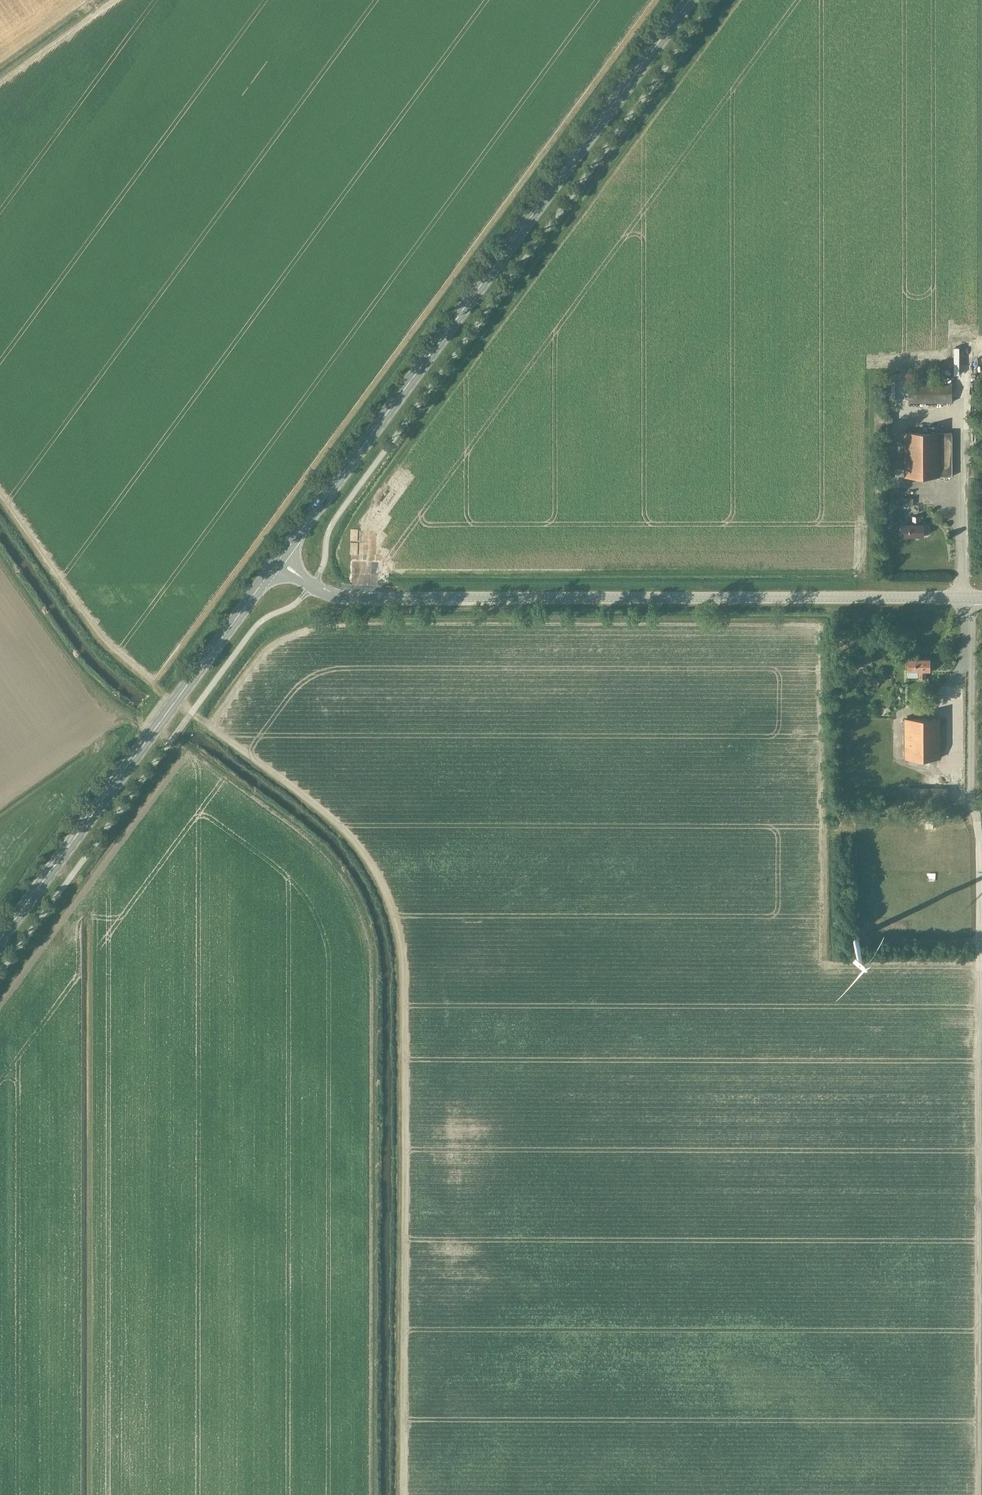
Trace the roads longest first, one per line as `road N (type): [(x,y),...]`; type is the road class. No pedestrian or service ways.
road 1 (secondary): [(283,555),(690,0)]
road 2 (unclassified): [(303,578),(329,594),(361,597),(981,598)]
road 3 (secondary): [(0,940),(274,568)]

